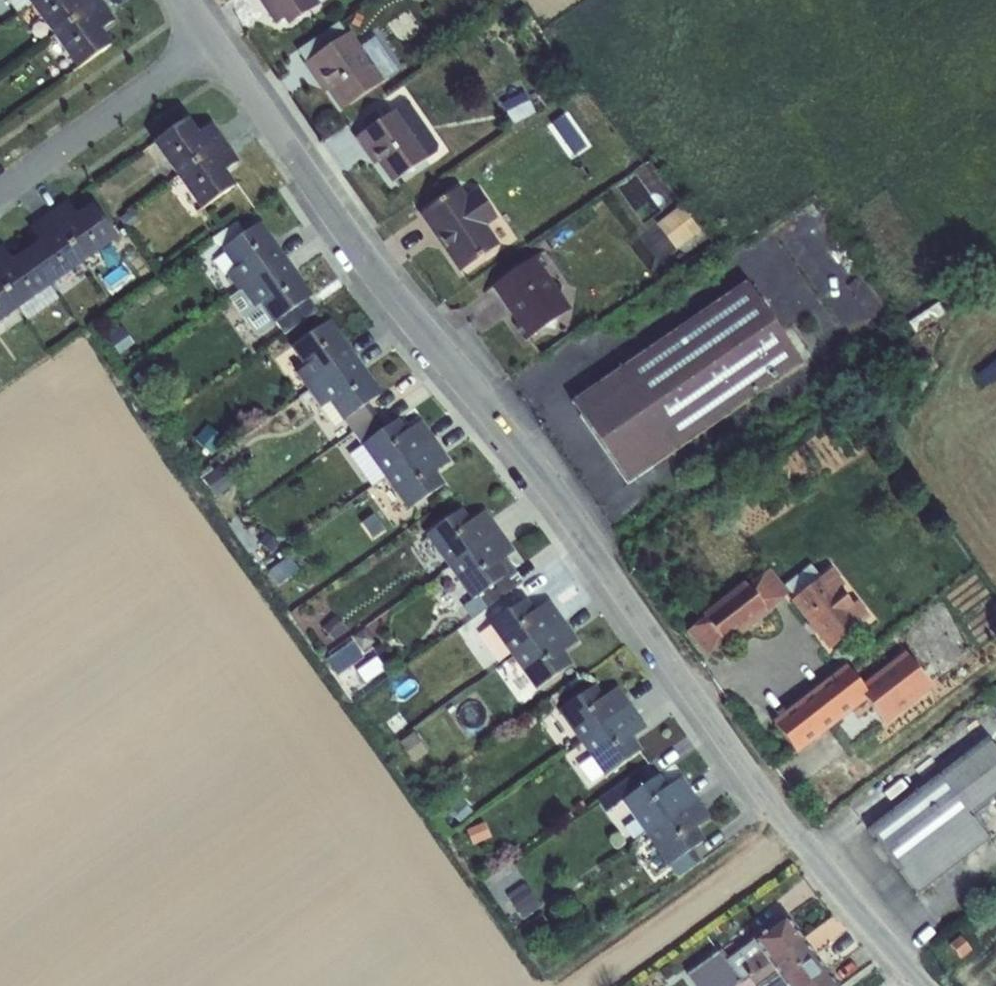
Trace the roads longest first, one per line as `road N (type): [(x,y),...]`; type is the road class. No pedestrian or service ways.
road 1 (residential): [(217,40),(378,272),(595,552),(685,686),(925,985)]
road 2 (residential): [(0,189),(217,40)]

